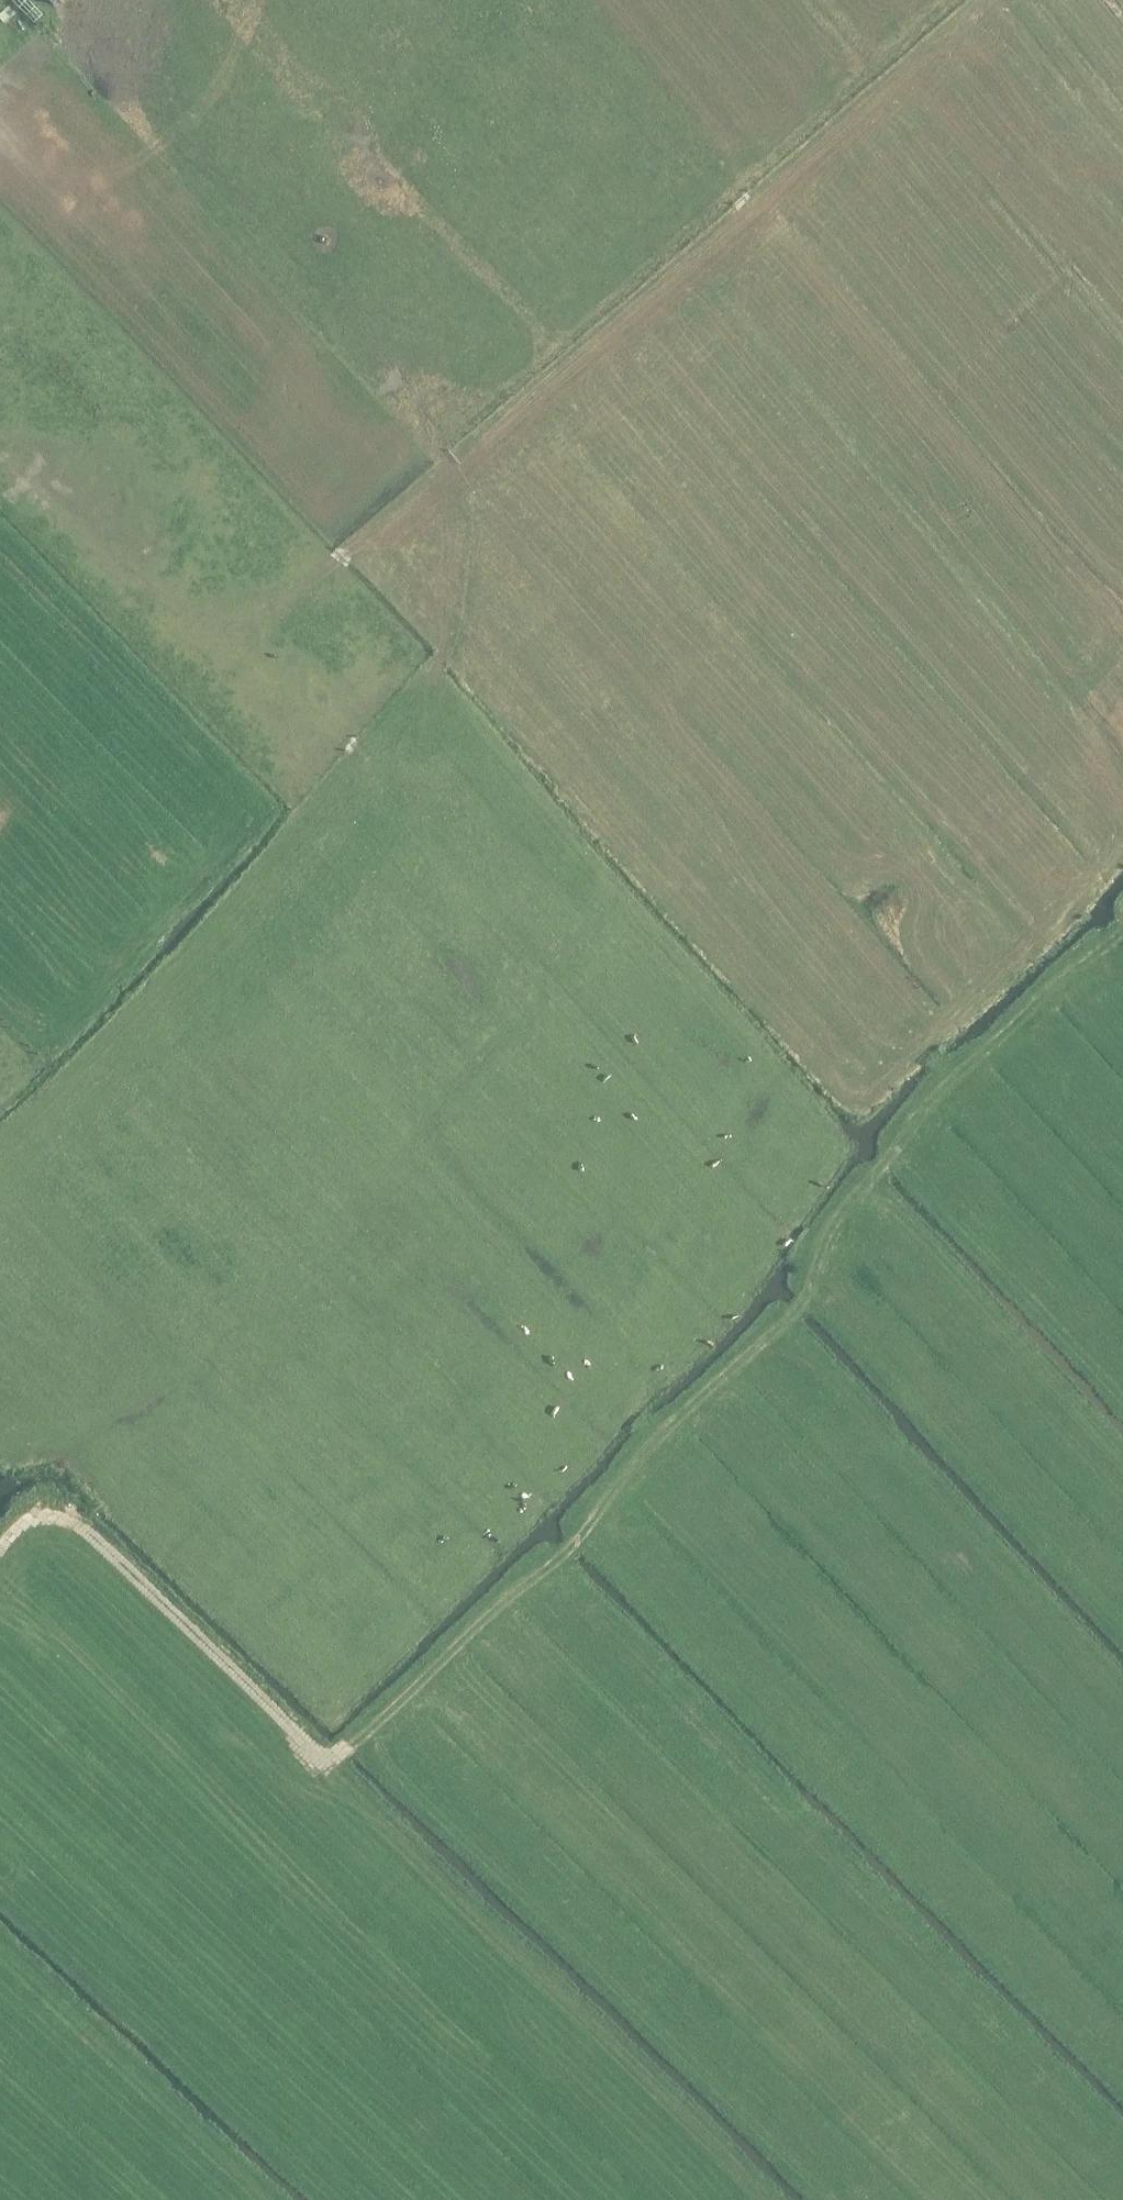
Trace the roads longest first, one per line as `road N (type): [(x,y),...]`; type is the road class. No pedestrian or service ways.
road 1 (track): [(0,1548),(26,1523),(46,1517),(85,1530),(323,1762),(358,1742)]

